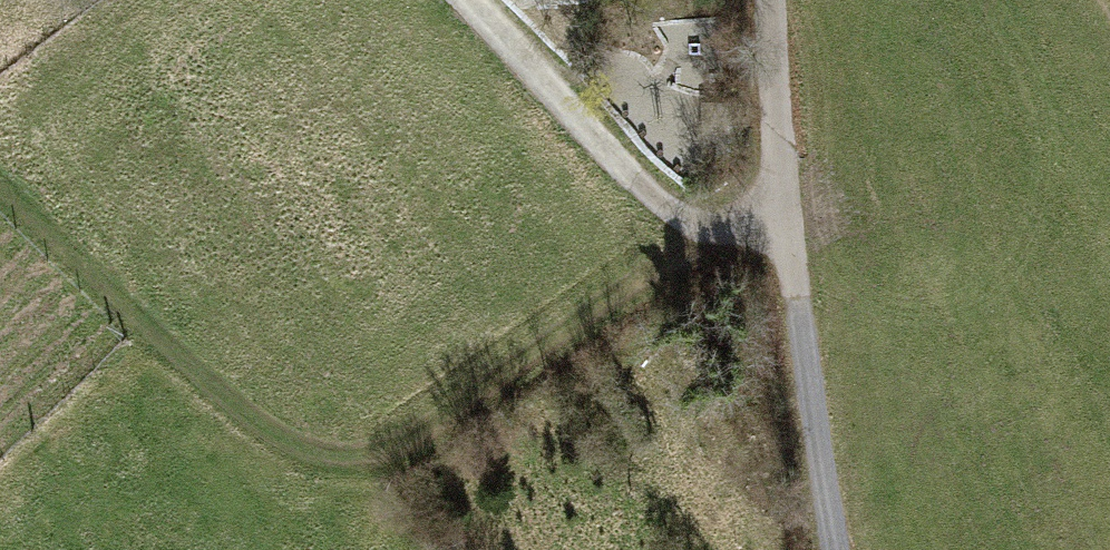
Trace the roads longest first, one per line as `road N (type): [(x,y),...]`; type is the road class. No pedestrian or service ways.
road 1 (track): [(176,353),(252,425),(288,447),(330,461),(377,458),(429,432),(712,235),(789,227)]
road 2 (track): [(763,0),(827,549)]
road 3 (track): [(463,0),(647,198),(712,235)]
road 4 (track): [(0,185),(176,353)]
road 5 (track): [(0,516),(176,353)]

